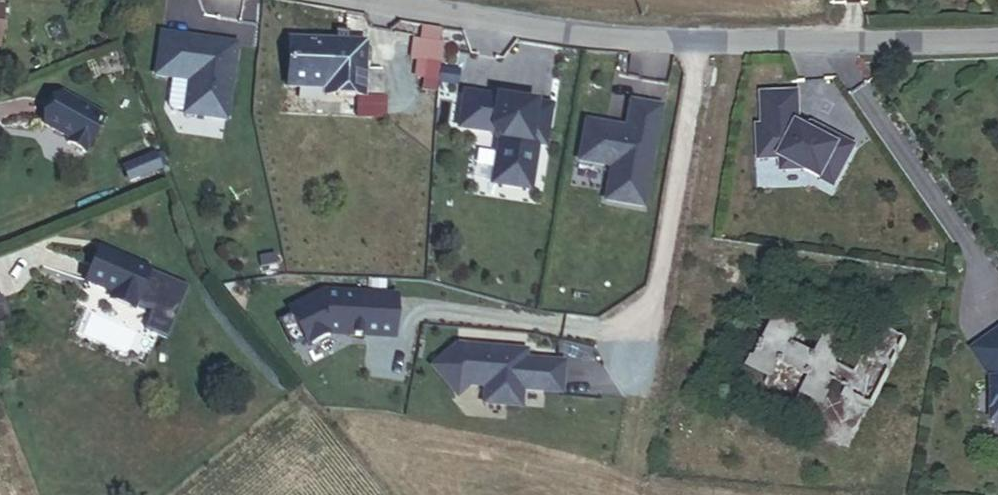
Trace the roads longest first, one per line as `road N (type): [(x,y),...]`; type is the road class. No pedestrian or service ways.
road 1 (residential): [(702,44),(329,0)]
road 2 (residential): [(702,44),(656,289),(623,351)]
road 3 (residential): [(997,42),(702,44)]

